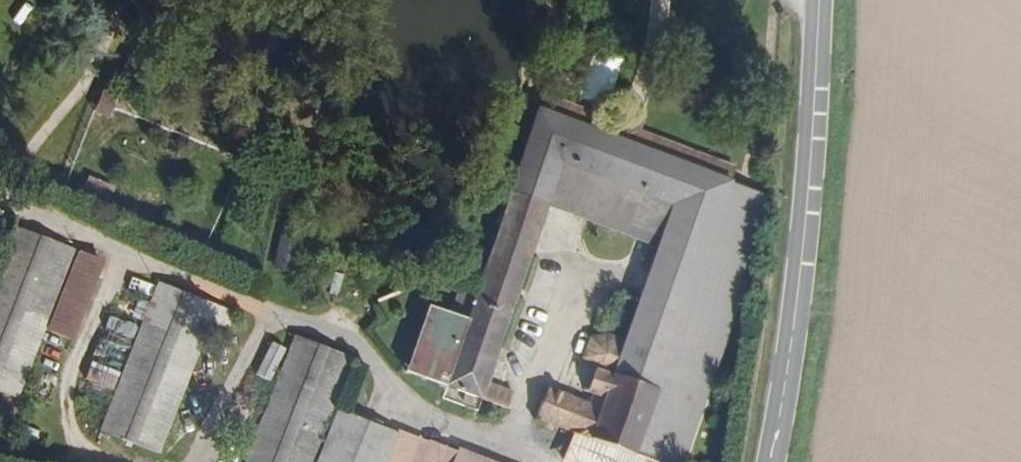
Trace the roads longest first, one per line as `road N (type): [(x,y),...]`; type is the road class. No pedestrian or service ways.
road 1 (secondary): [(771,461),(801,272),(819,0)]

